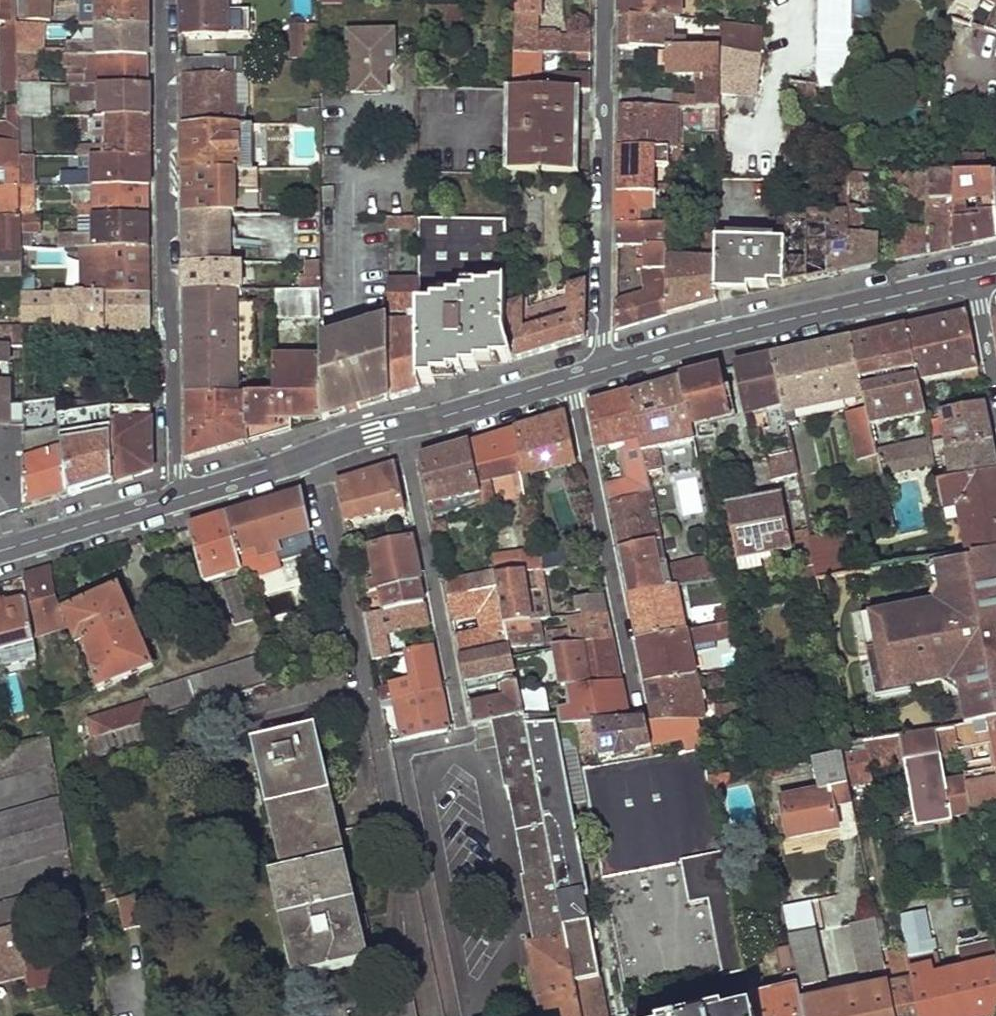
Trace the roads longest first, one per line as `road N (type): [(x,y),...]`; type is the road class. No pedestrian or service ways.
road 1 (residential): [(175,497),(170,0)]
road 2 (residential): [(976,277),(601,368)]
road 3 (residential): [(602,0),(601,368)]
road 4 (residential): [(571,378),(639,705)]
road 5 (residential): [(401,425),(466,724)]
road 6 (residential): [(401,425),(175,497)]
road 7 (residential): [(175,497),(0,550)]
road 8 (residential): [(571,378),(401,425)]

